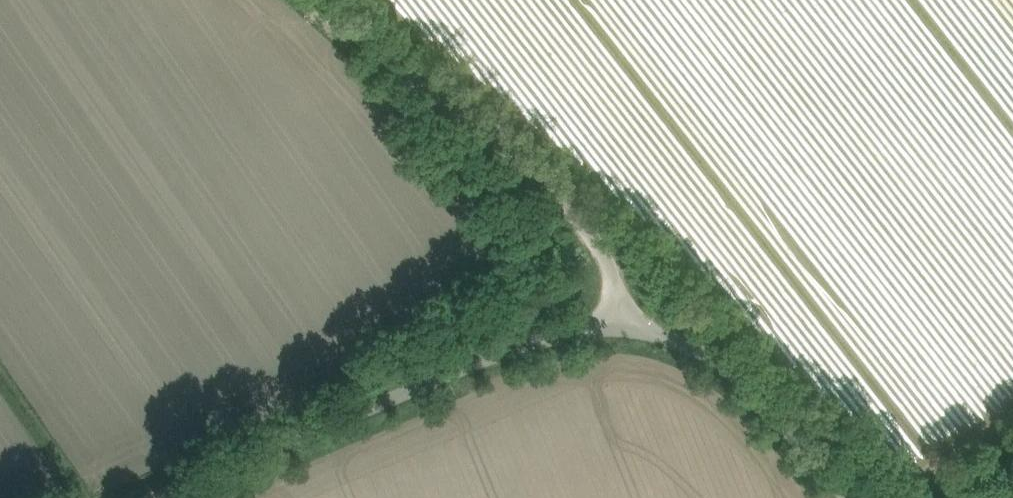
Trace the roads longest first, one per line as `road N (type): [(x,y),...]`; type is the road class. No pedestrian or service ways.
road 1 (unclassified): [(157,497),(529,342),(616,329)]
road 2 (unclassified): [(616,329),(611,262),(588,229),(313,0)]
road 3 (unclassified): [(848,497),(716,360),(665,337),(616,329)]

